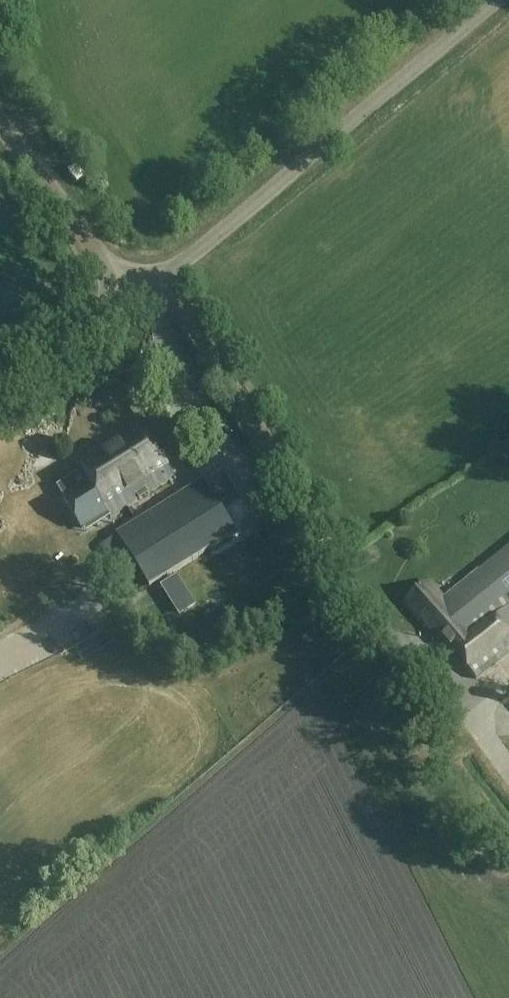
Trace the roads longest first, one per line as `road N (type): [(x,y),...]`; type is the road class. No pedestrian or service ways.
road 1 (unclassified): [(137,298),(497,0)]
road 2 (unclassified): [(137,298),(0,118)]
road 3 (unclassified): [(0,391),(137,298)]
road 4 (track): [(436,673),(508,775)]

